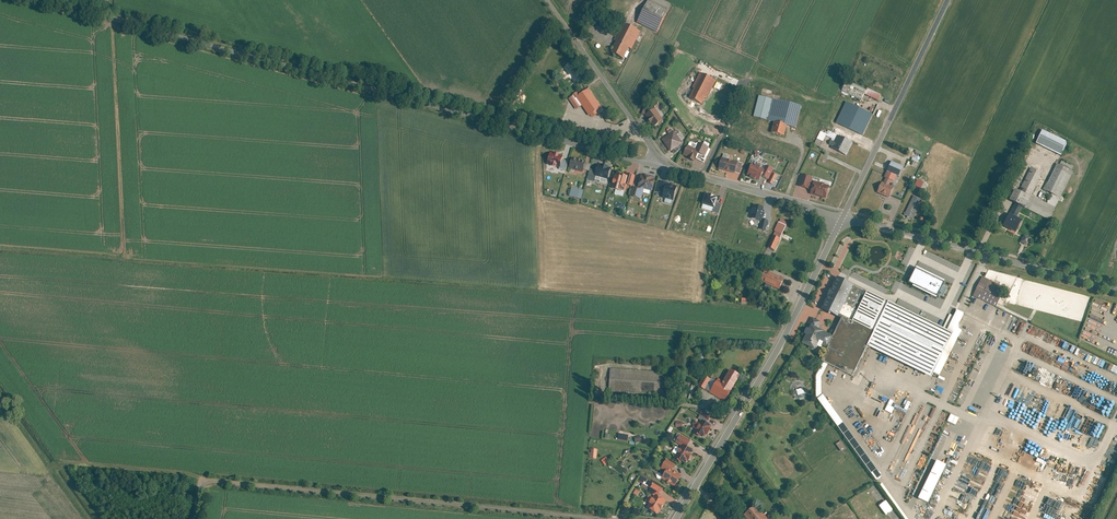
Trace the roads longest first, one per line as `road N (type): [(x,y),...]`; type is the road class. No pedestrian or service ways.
road 1 (unclassified): [(107,17),(665,167)]
road 2 (unclassified): [(624,518),(208,479),(194,491),(190,518)]
road 3 (tertiary): [(842,218),(771,359),(675,518)]
road 4 (unclassified): [(842,218),(1116,291)]
road 5 (tertiary): [(947,0),(842,218)]
road 6 (unclassified): [(665,167),(545,0)]
road 7 (unclassified): [(665,167),(842,218)]
road 8 (track): [(198,481),(185,472),(59,461)]

